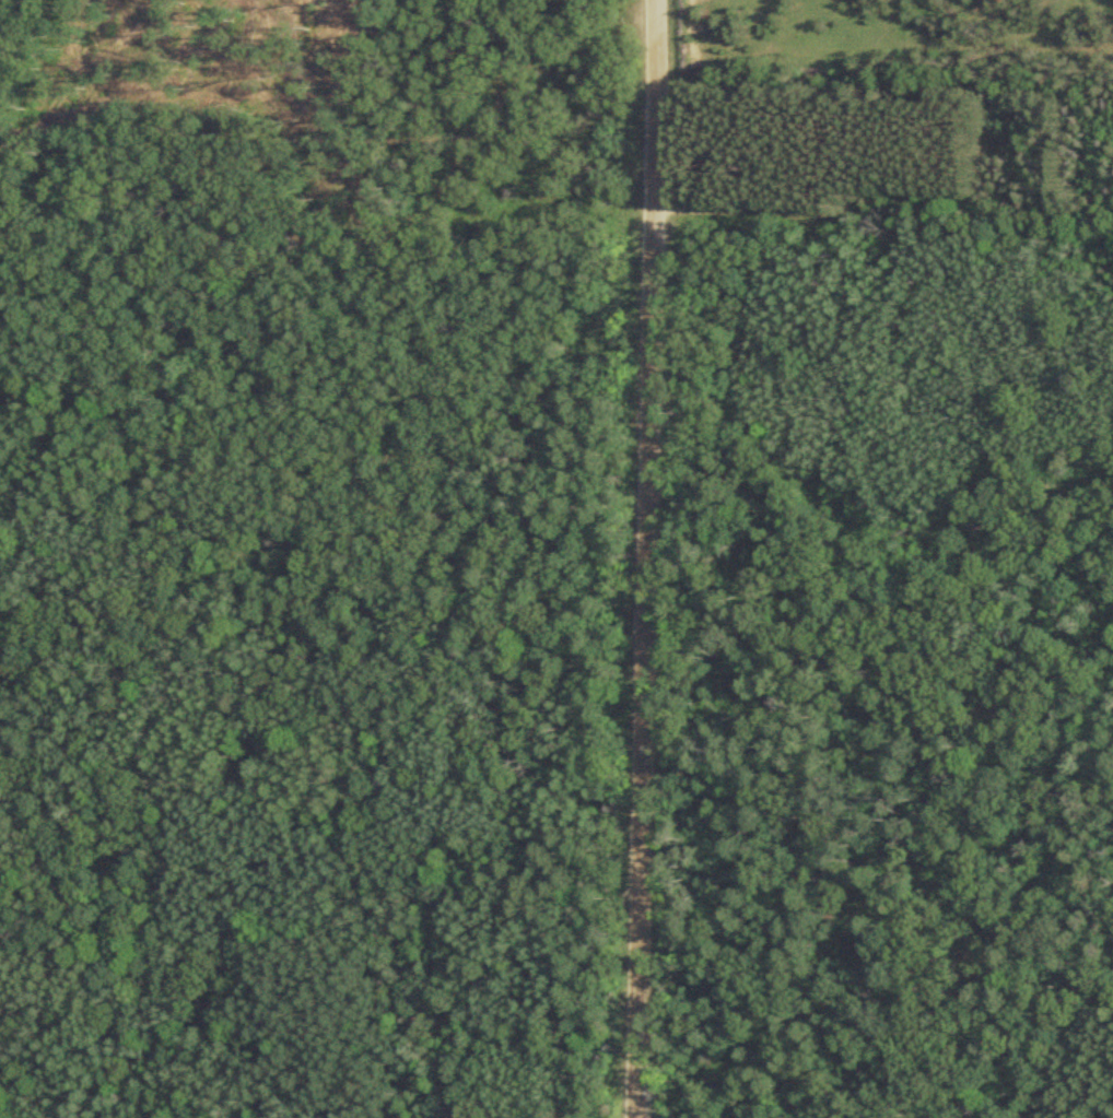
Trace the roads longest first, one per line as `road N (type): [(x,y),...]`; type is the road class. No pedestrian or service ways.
road 1 (residential): [(625,1117),(649,0)]

